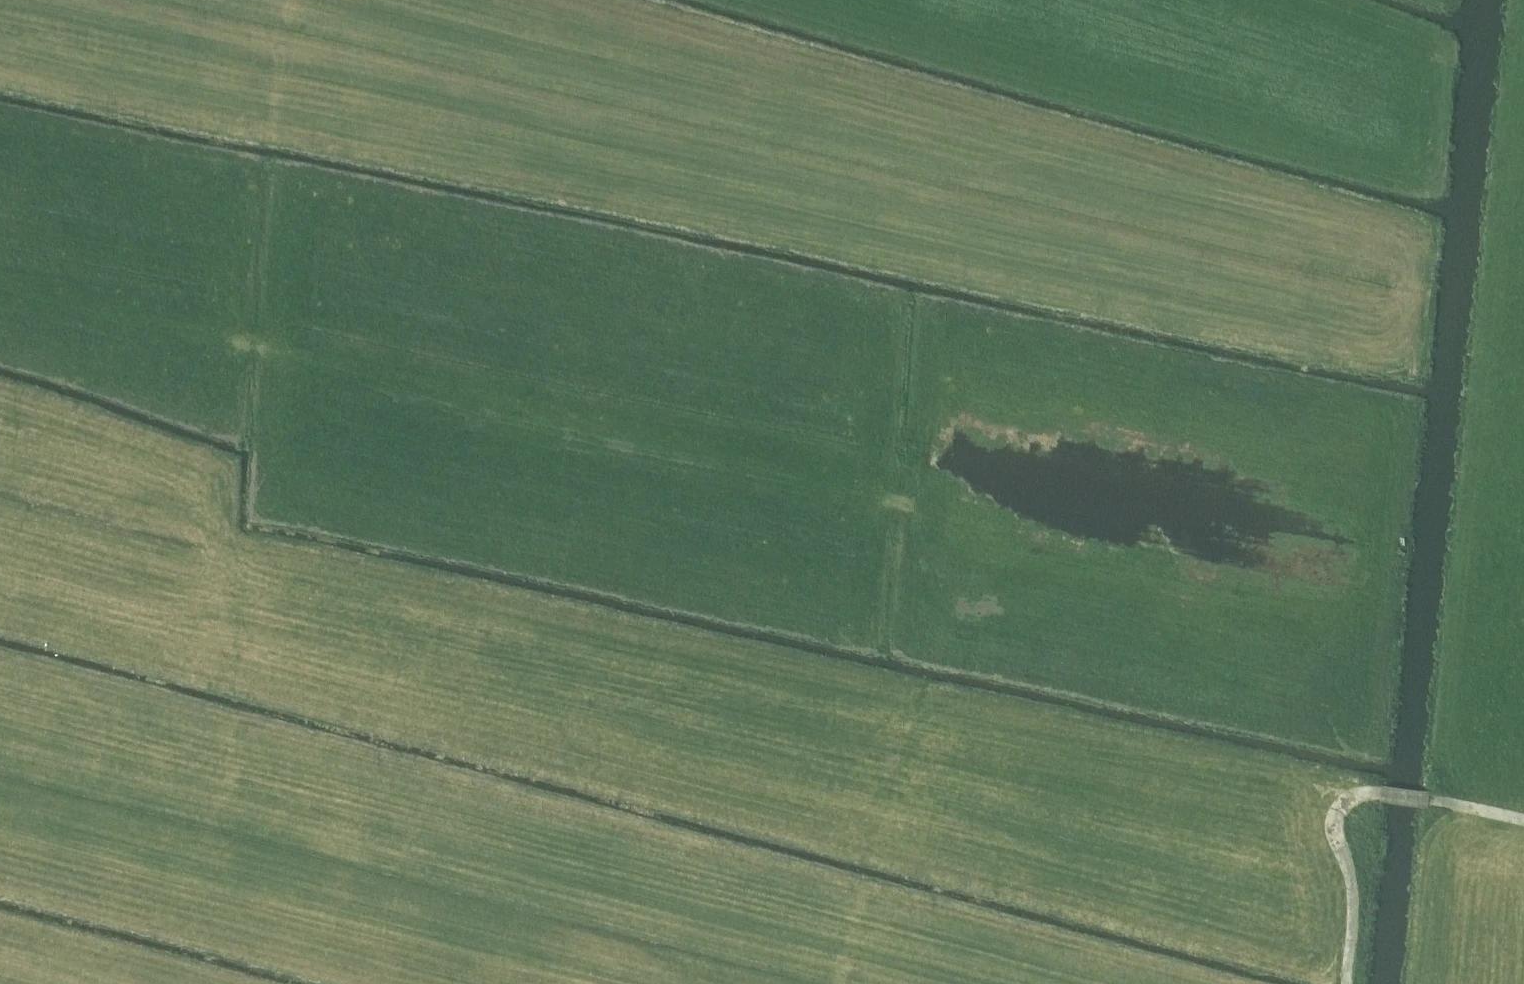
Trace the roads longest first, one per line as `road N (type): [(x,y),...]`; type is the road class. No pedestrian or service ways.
road 1 (track): [(1523,819),(1356,793),(1337,819),(1355,900),(1347,983)]

